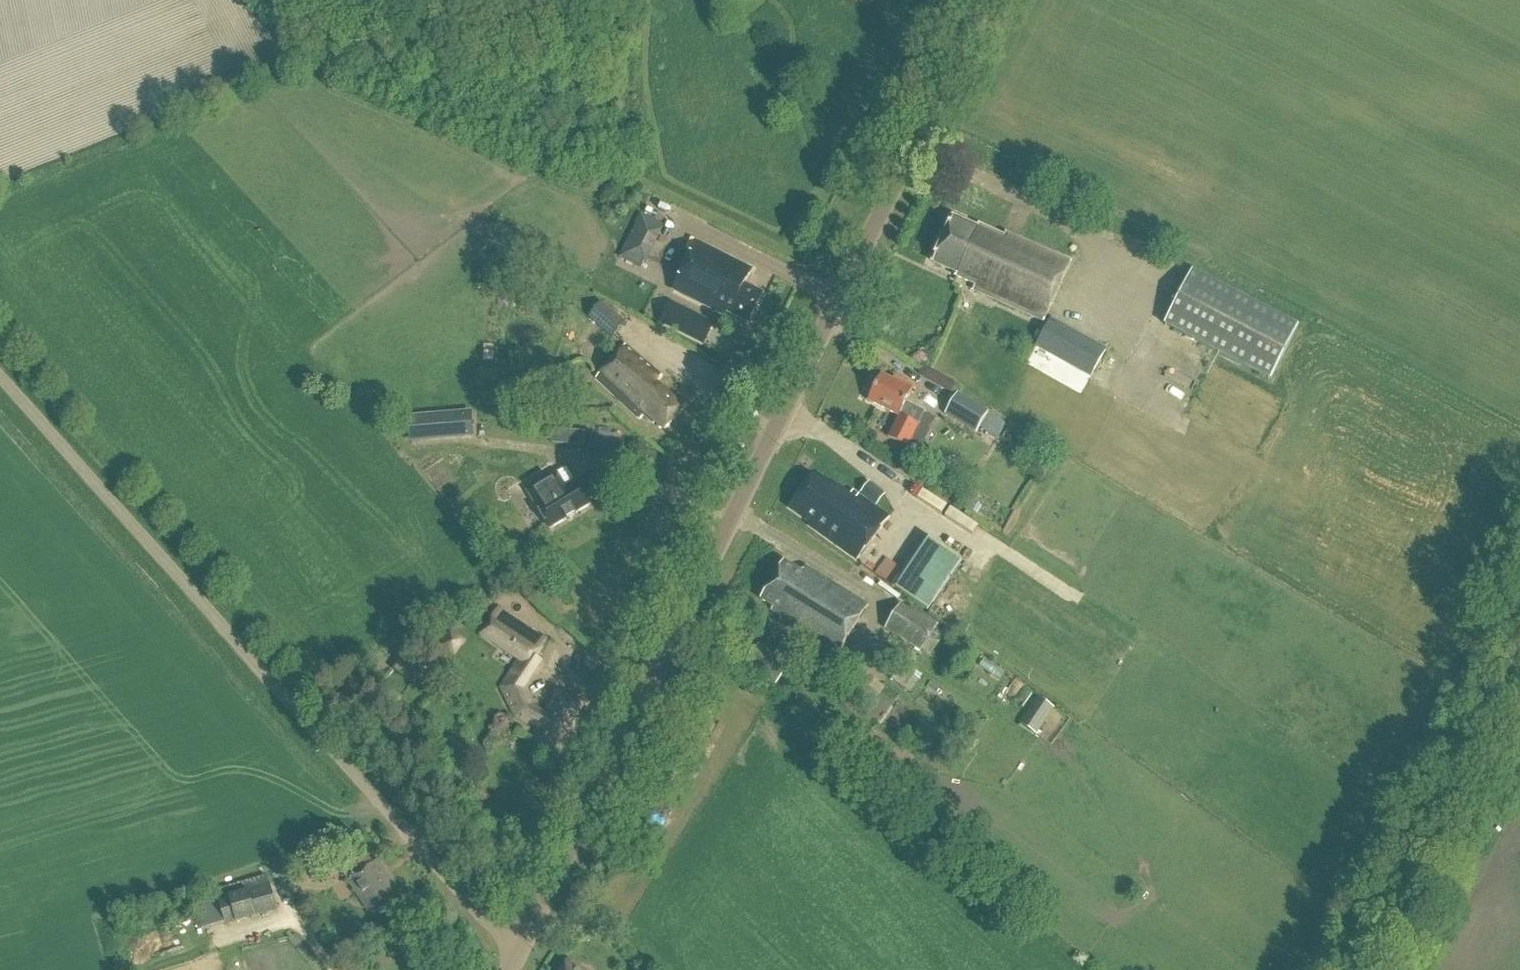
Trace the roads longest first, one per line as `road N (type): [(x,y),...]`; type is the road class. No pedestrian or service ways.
road 1 (tertiary): [(526,944),(989,0)]
road 2 (unclassified): [(0,378),(480,916),(526,944)]
road 3 (track): [(1519,626),(1356,969)]

